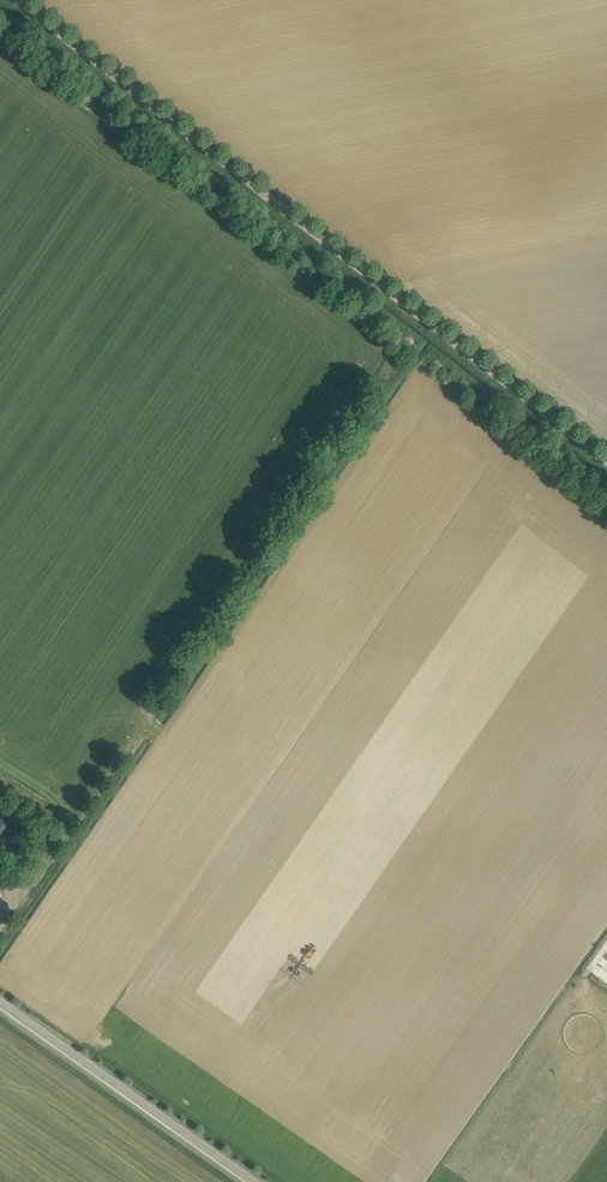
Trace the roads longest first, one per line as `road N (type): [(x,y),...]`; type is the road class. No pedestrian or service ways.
road 1 (track): [(11,0),(606,466)]
road 2 (tertiary): [(0,1006),(250,1181)]

